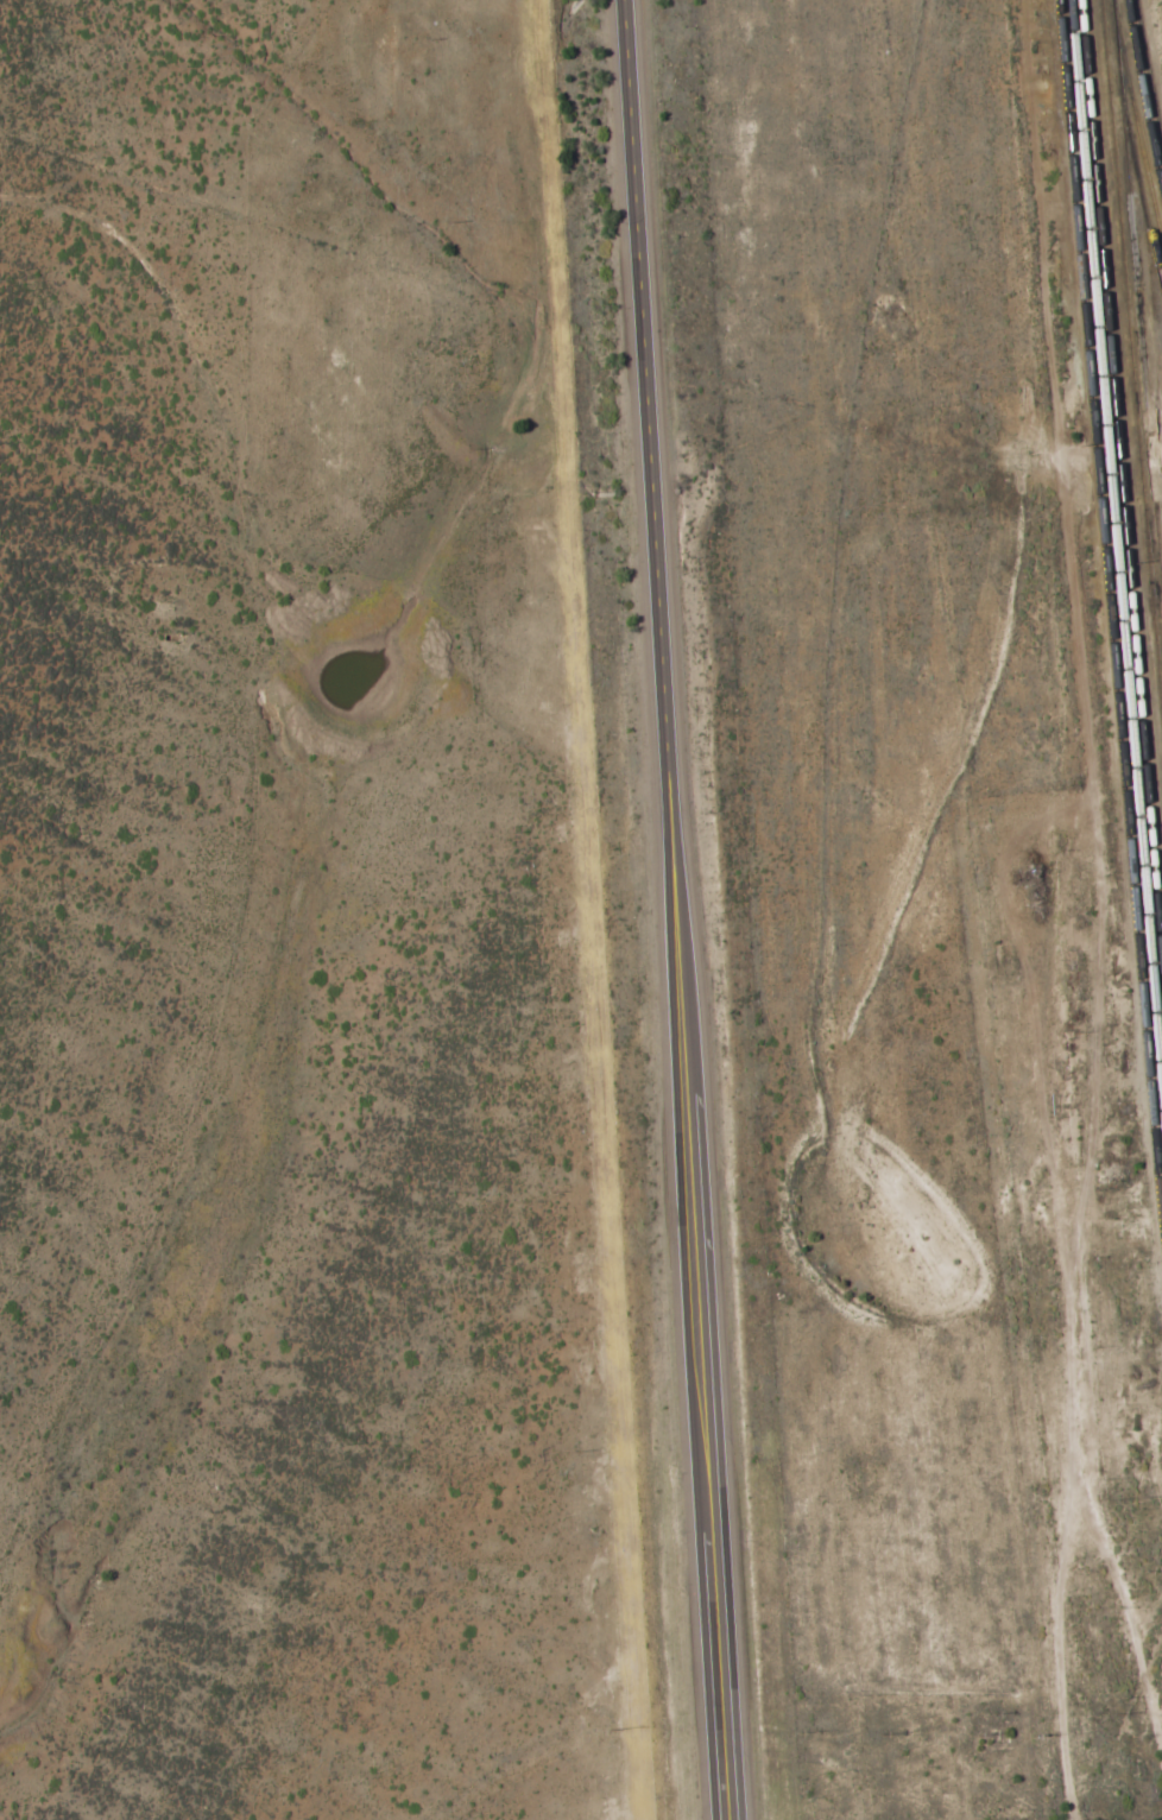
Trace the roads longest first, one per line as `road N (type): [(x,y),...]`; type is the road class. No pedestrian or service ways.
road 1 (trunk): [(731,1819),(624,0)]

